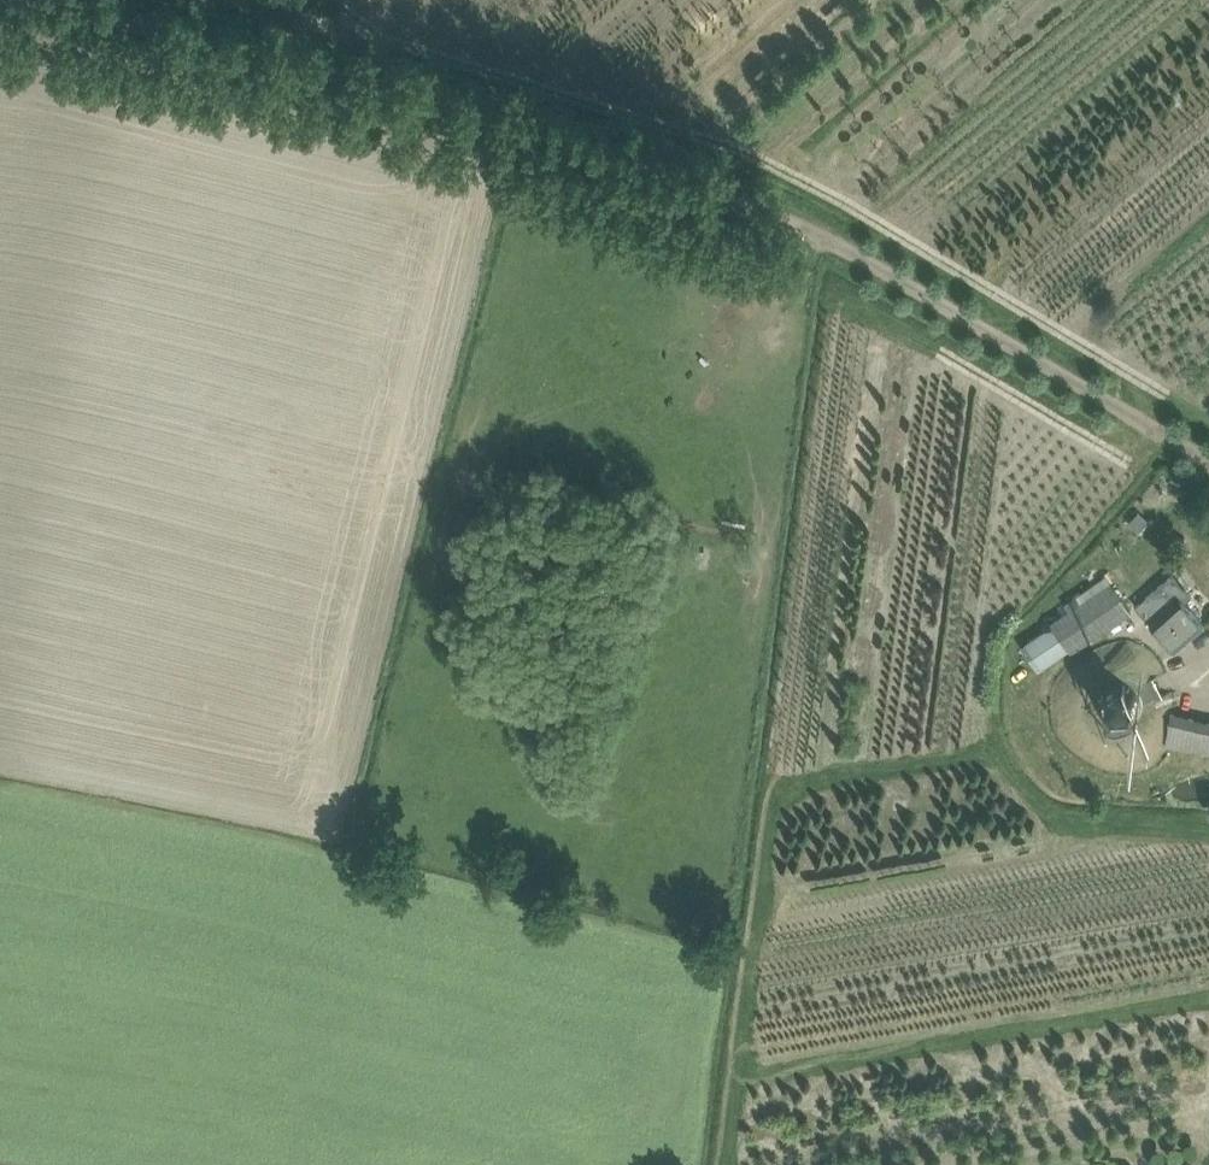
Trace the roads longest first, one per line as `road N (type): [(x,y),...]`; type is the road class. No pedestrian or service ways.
road 1 (track): [(44,0),(408,98),(719,194),(916,288),(1208,457)]

